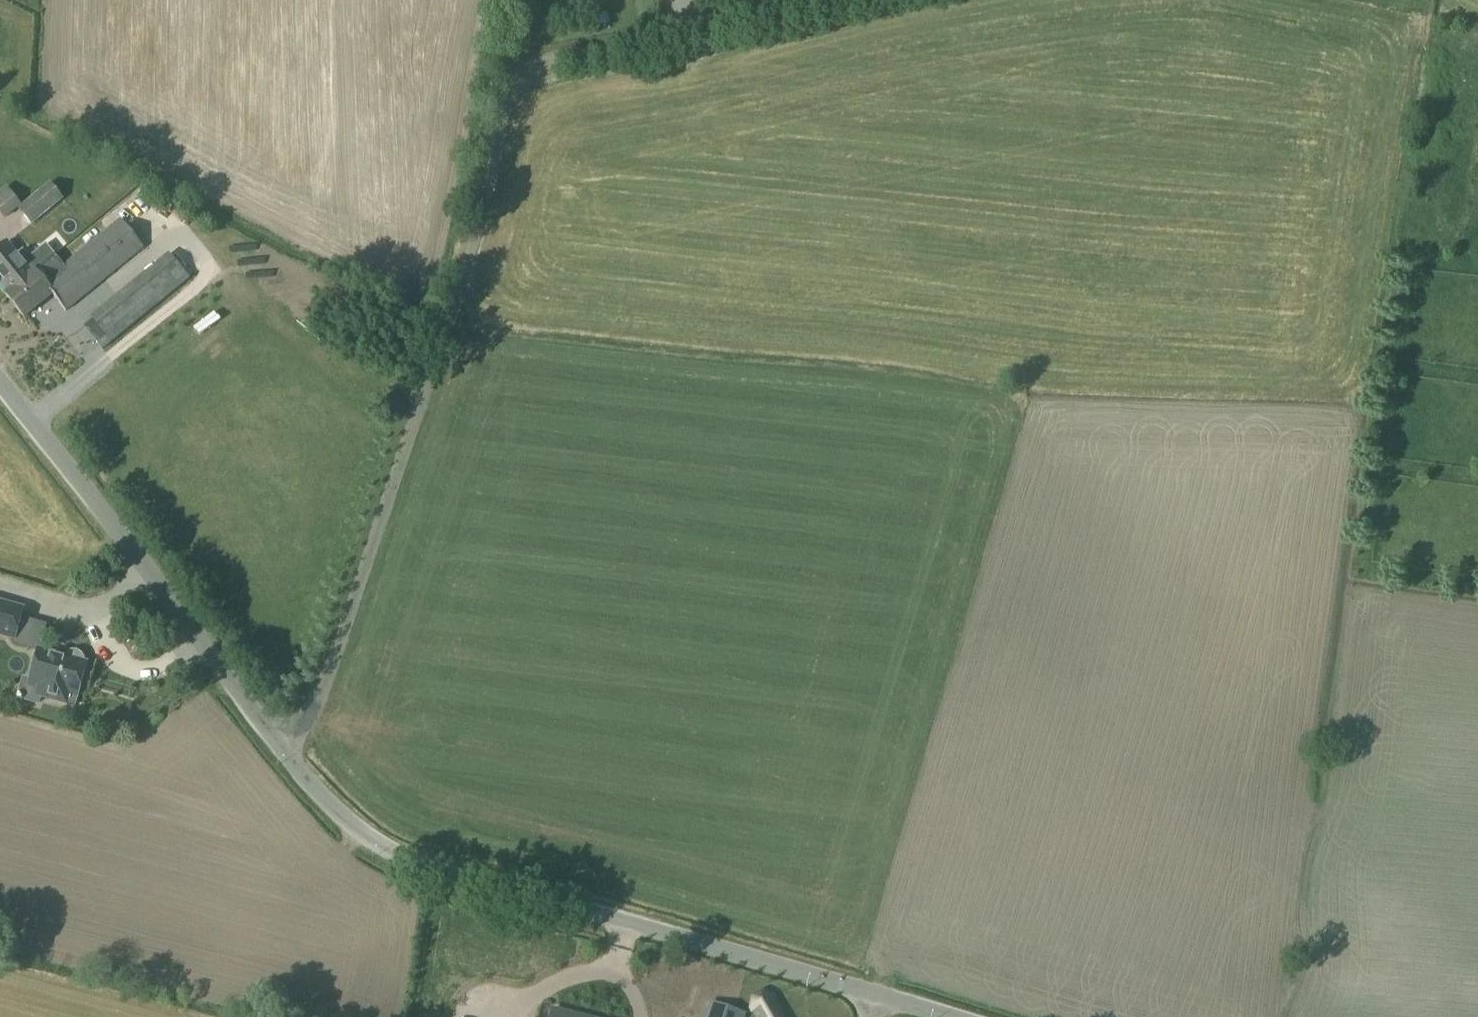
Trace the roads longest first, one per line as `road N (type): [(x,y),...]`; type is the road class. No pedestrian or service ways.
road 1 (unclassified): [(867,994),(435,874),(397,856),(325,803),(276,750),(0,395)]

